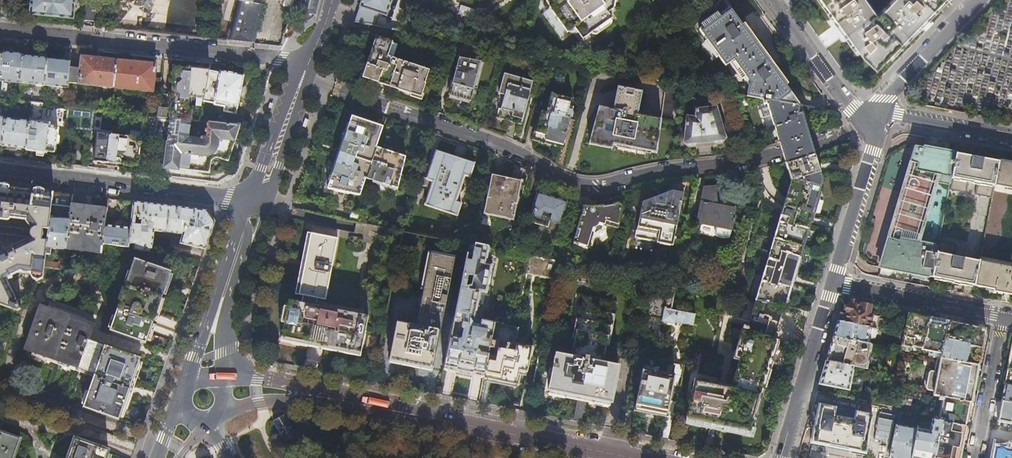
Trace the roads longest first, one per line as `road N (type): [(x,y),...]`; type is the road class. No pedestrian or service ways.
road 1 (residential): [(302,80),(506,147),(590,186),(749,160),(875,116)]
road 2 (secondary): [(641,457),(328,397)]
road 3 (residential): [(308,64),(0,29)]
road 4 (residential): [(0,171),(243,201)]
road 5 (tertiary): [(243,201),(187,376)]
road 6 (residential): [(832,282),(787,457)]
road 7 (residential): [(1003,317),(832,282)]
road 8 (residential): [(875,116),(832,282)]
road 9 (residential): [(772,0),(844,98),(875,116)]
road 10 (residential): [(979,0),(875,116)]
road 11 (residential): [(1003,317),(975,457)]
road 12 (residential): [(875,116),(1011,138)]
road 13 (tertiary): [(298,89),(243,201)]
road 14 (secondary): [(212,423),(252,404),(328,397)]

